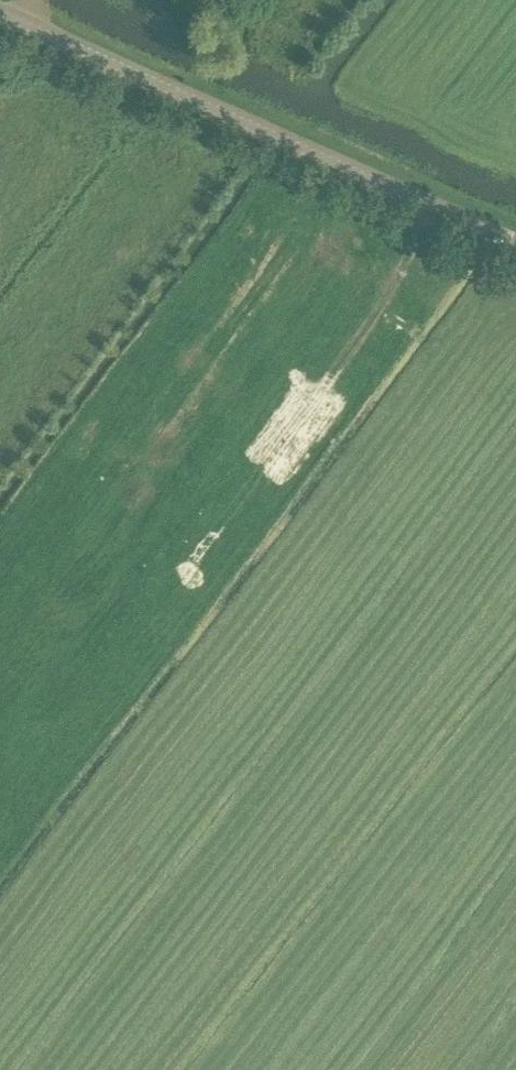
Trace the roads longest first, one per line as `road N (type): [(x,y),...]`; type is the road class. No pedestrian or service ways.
road 1 (tertiary): [(515,241),(0,13)]

